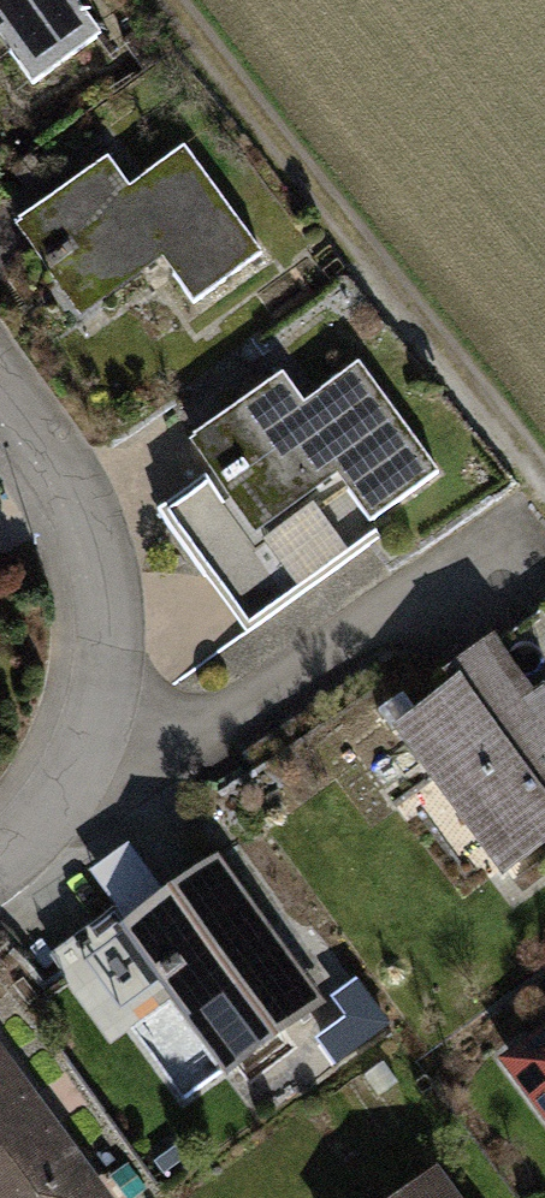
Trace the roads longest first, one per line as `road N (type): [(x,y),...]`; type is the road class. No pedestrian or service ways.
road 1 (track): [(544,484),(171,0)]
road 2 (residential): [(0,853),(95,774),(124,679),(117,591),(95,498),(0,367)]
road 3 (track): [(95,774),(186,736),(358,636),(519,518)]

